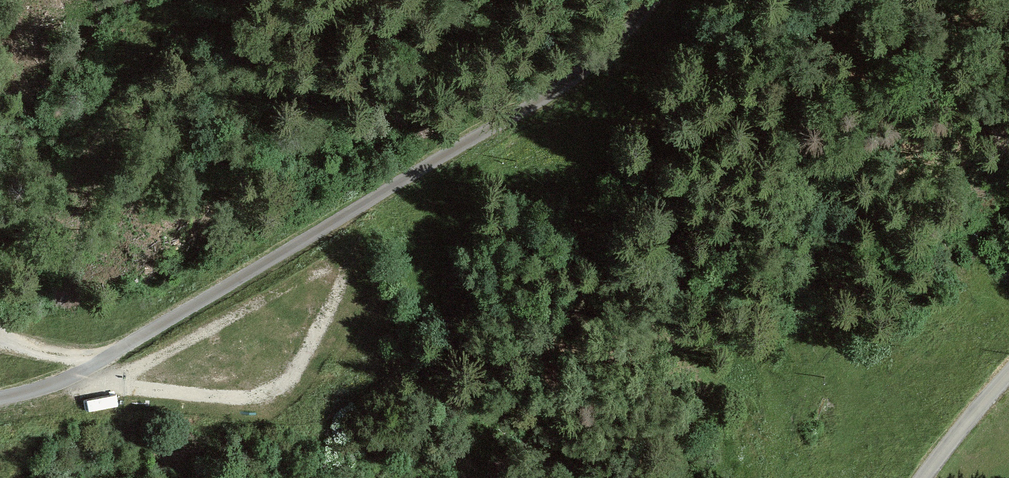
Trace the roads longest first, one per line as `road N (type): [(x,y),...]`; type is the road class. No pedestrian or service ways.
road 1 (unclassified): [(0,399),(55,385),(124,348),(535,103),(598,59),(654,0)]
road 2 (track): [(55,385),(264,394),(295,373),(338,293),(341,270),(323,269)]
road 3 (track): [(323,269),(114,384)]
road 4 (unclassified): [(1008,372),(928,477)]

